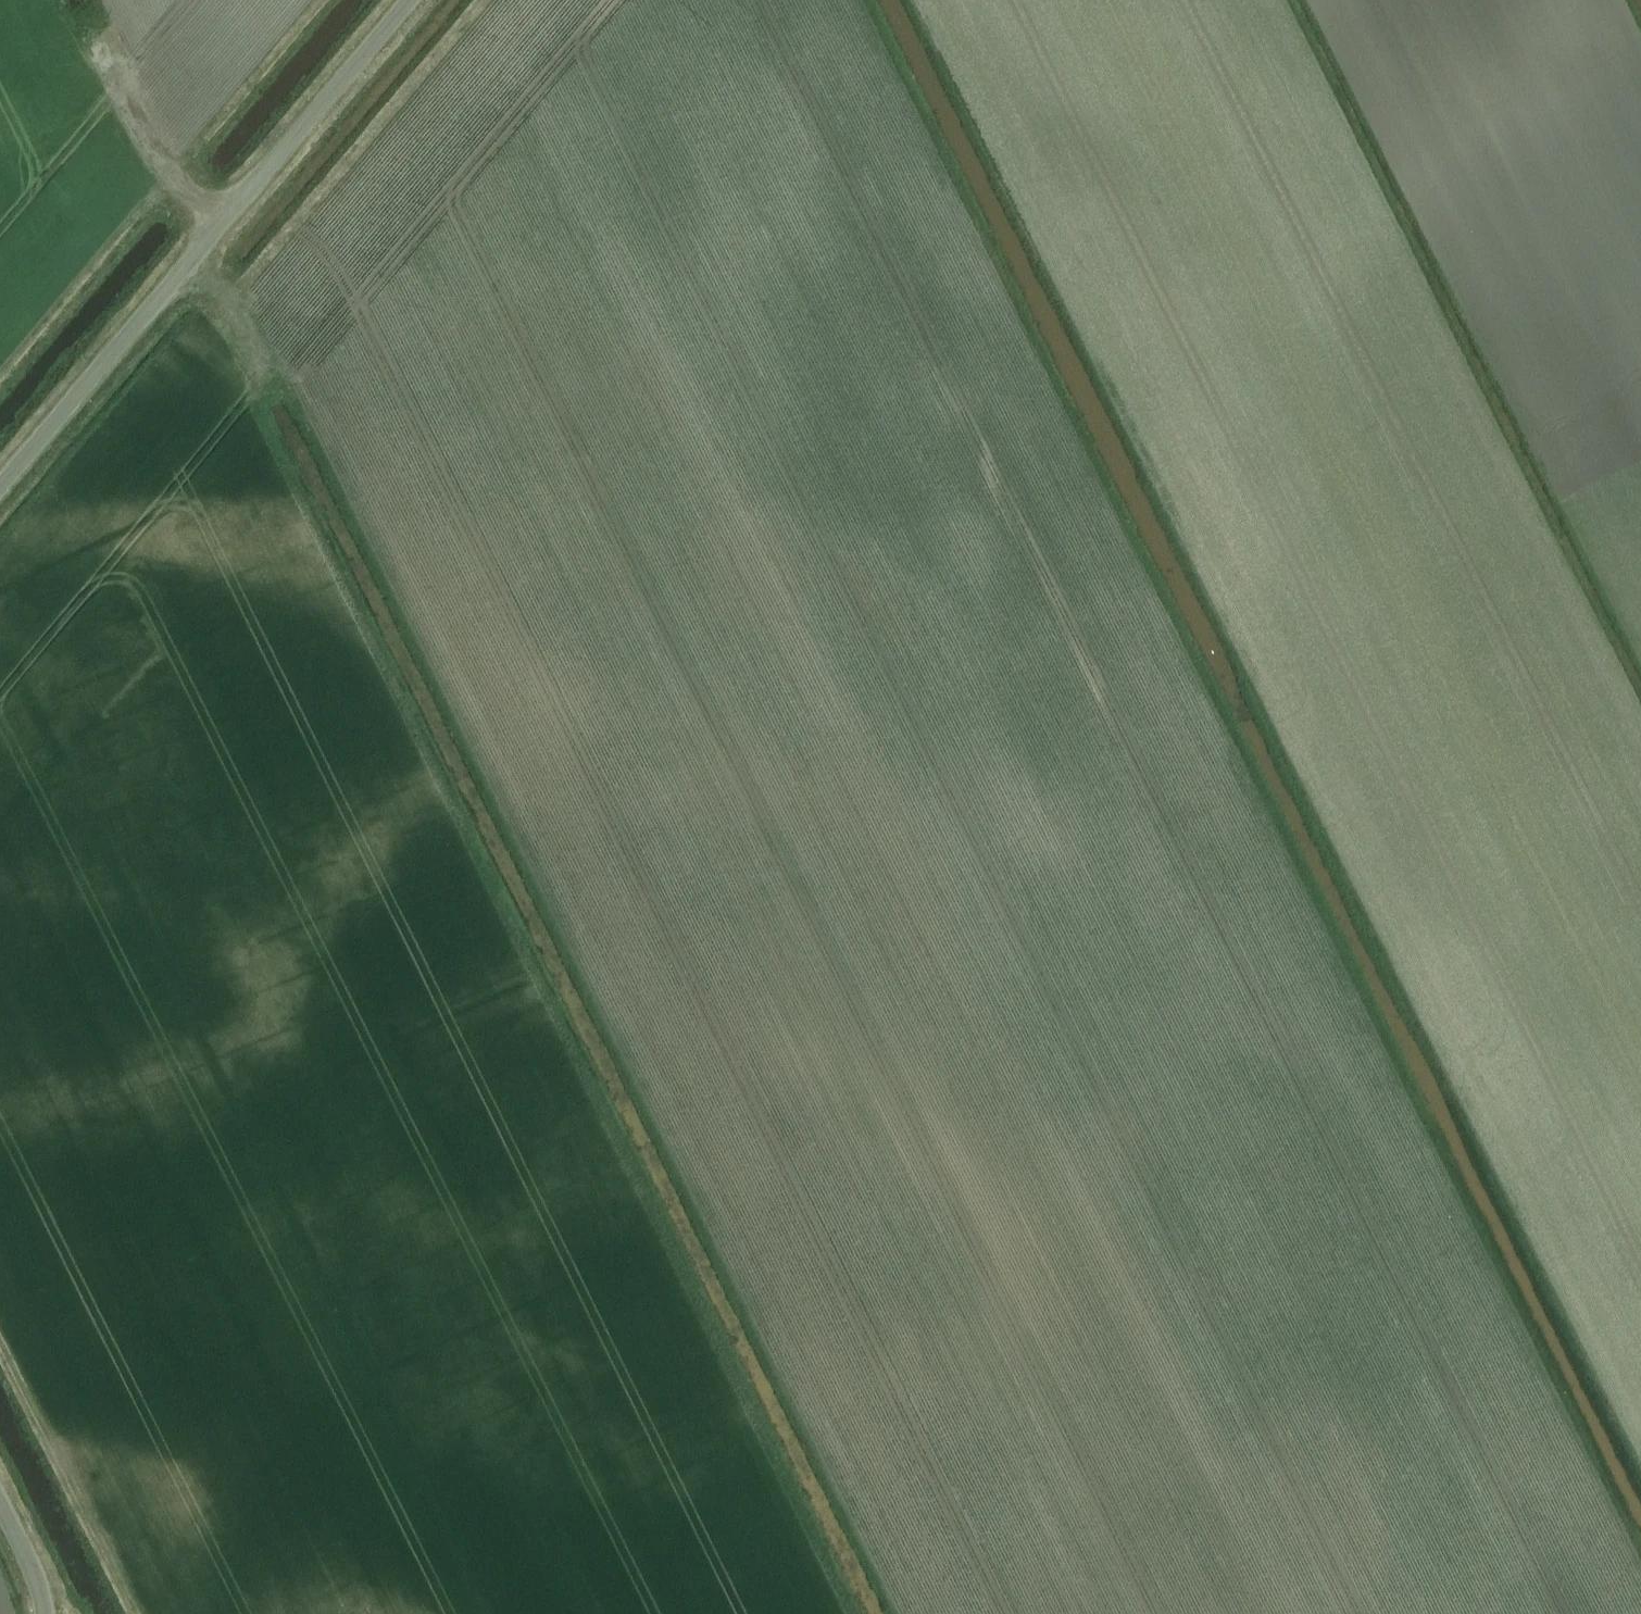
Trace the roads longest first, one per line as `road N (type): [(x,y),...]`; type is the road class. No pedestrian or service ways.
road 1 (unclassified): [(0,501),(273,192),(425,0)]
road 2 (track): [(0,1345),(135,1613)]

